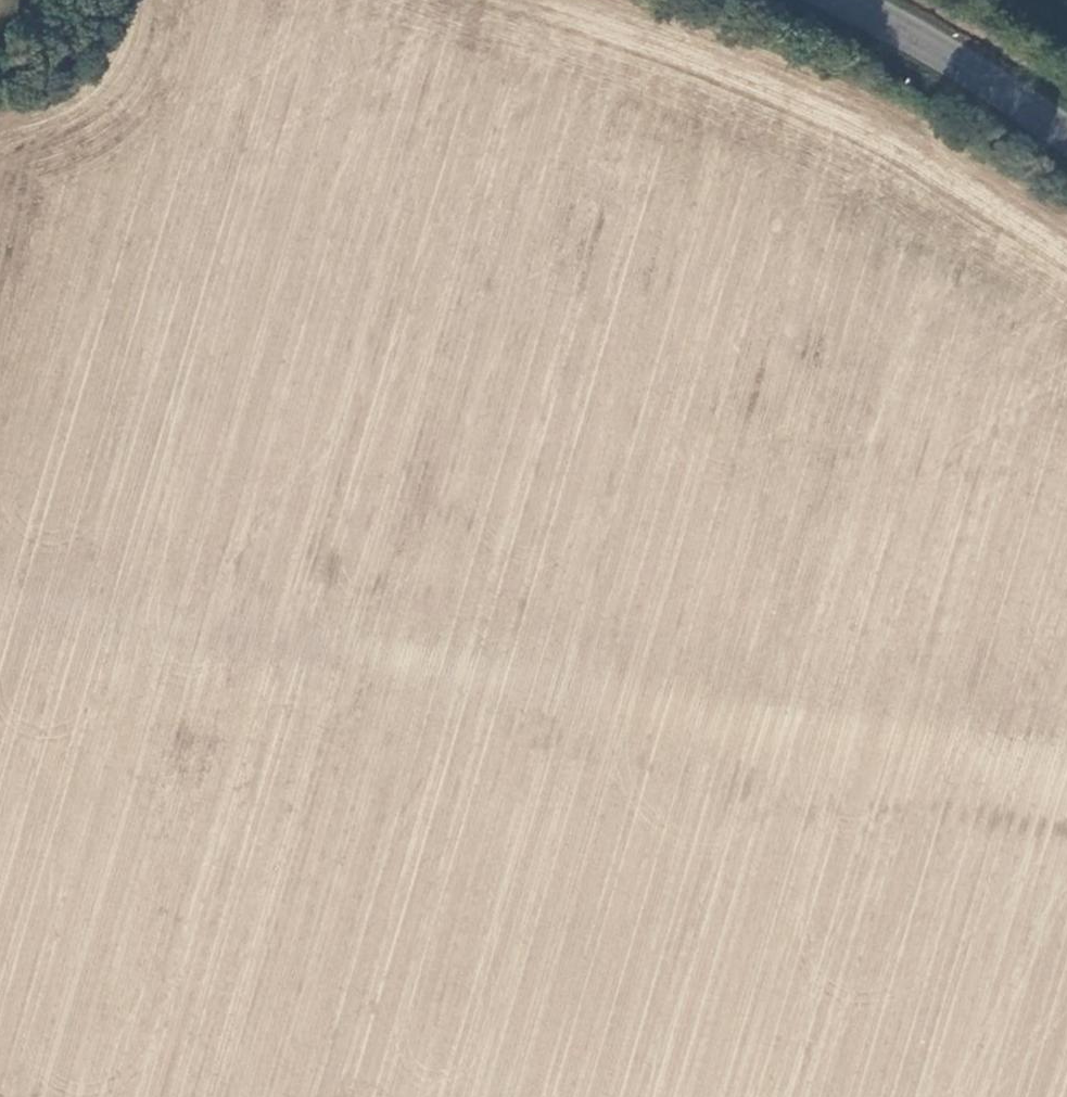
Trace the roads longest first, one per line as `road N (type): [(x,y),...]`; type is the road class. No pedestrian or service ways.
road 1 (tertiary): [(828,0),(1066,138)]

